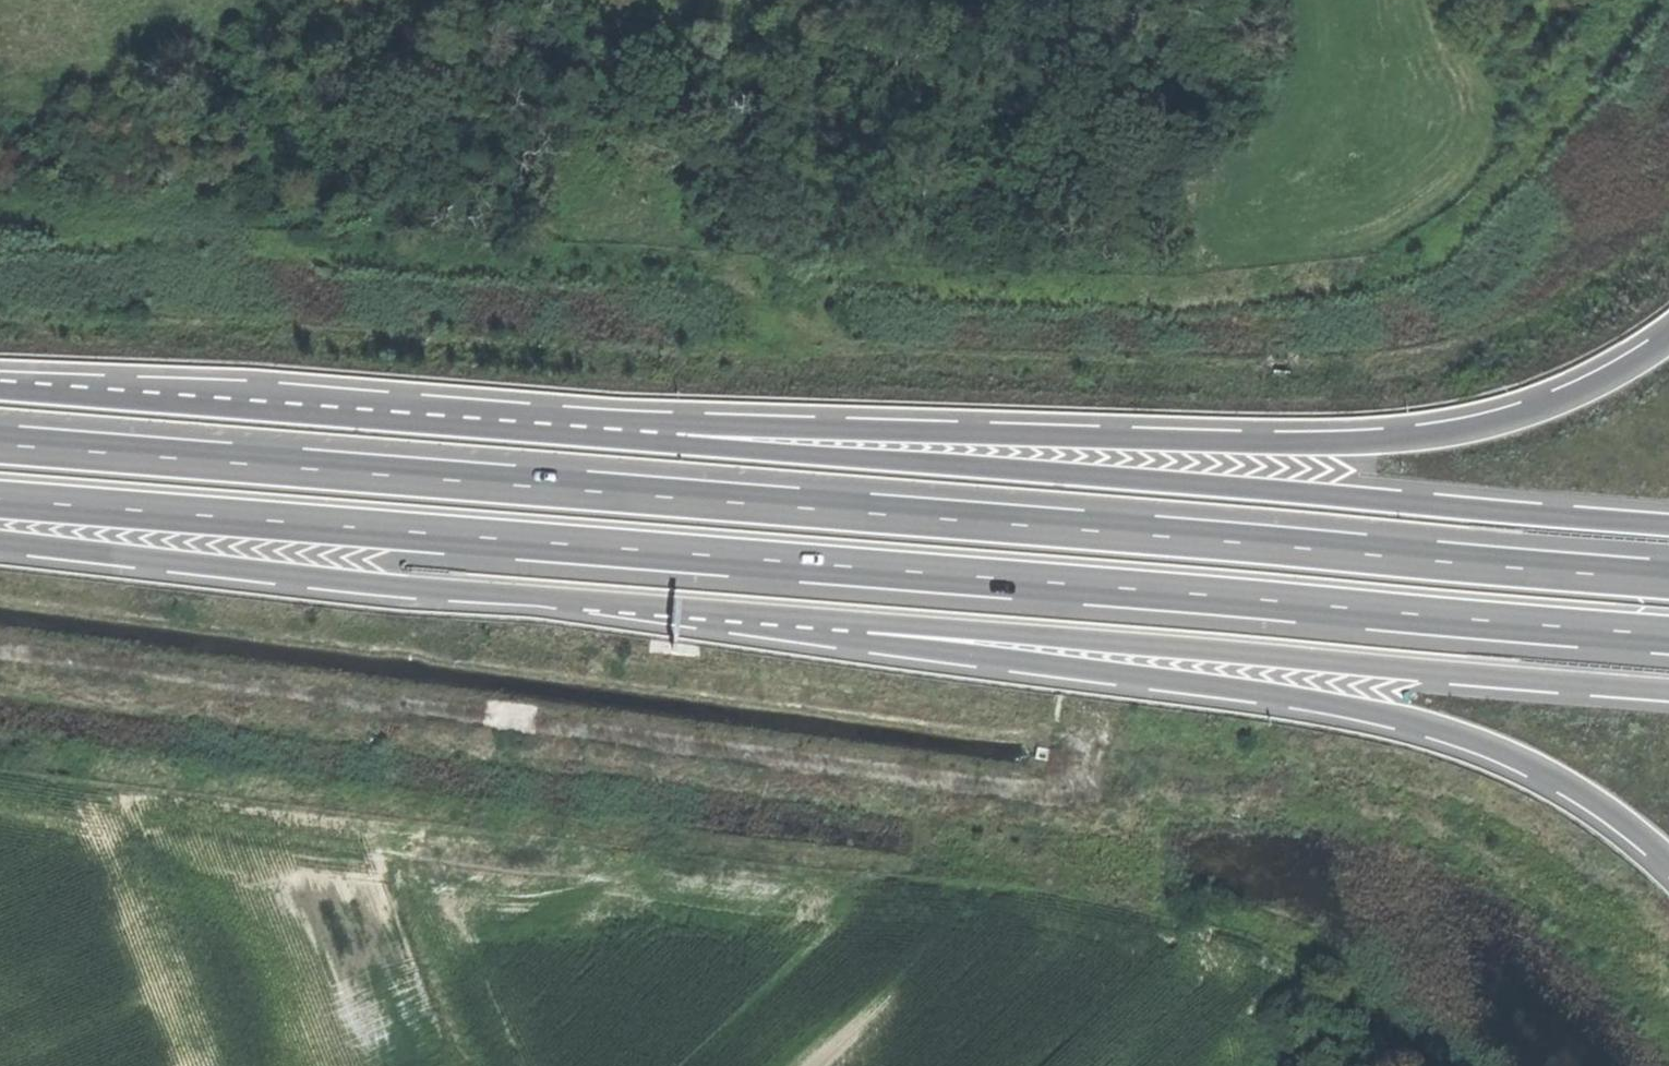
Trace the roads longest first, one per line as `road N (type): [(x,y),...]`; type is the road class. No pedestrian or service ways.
road 1 (trunk): [(0,502),(1668,634)]
road 2 (trunk): [(1668,578),(0,447)]
road 3 (trunk): [(1668,341),(1546,407),(1401,440),(1256,445),(254,413)]
road 4 (trunk): [(1668,524),(254,413)]
road 5 (trunk): [(562,600),(1415,722),(1556,775),(1668,858)]
road 6 (trunk): [(562,600),(1668,689)]
road 7 (track): [(1081,765),(1055,787),(1031,792),(0,654)]
road 8 (trunk): [(0,545),(332,584),(562,600)]
road 9 (trunk): [(254,413),(0,392)]
road 10 (track): [(1242,1065),(1138,890)]

